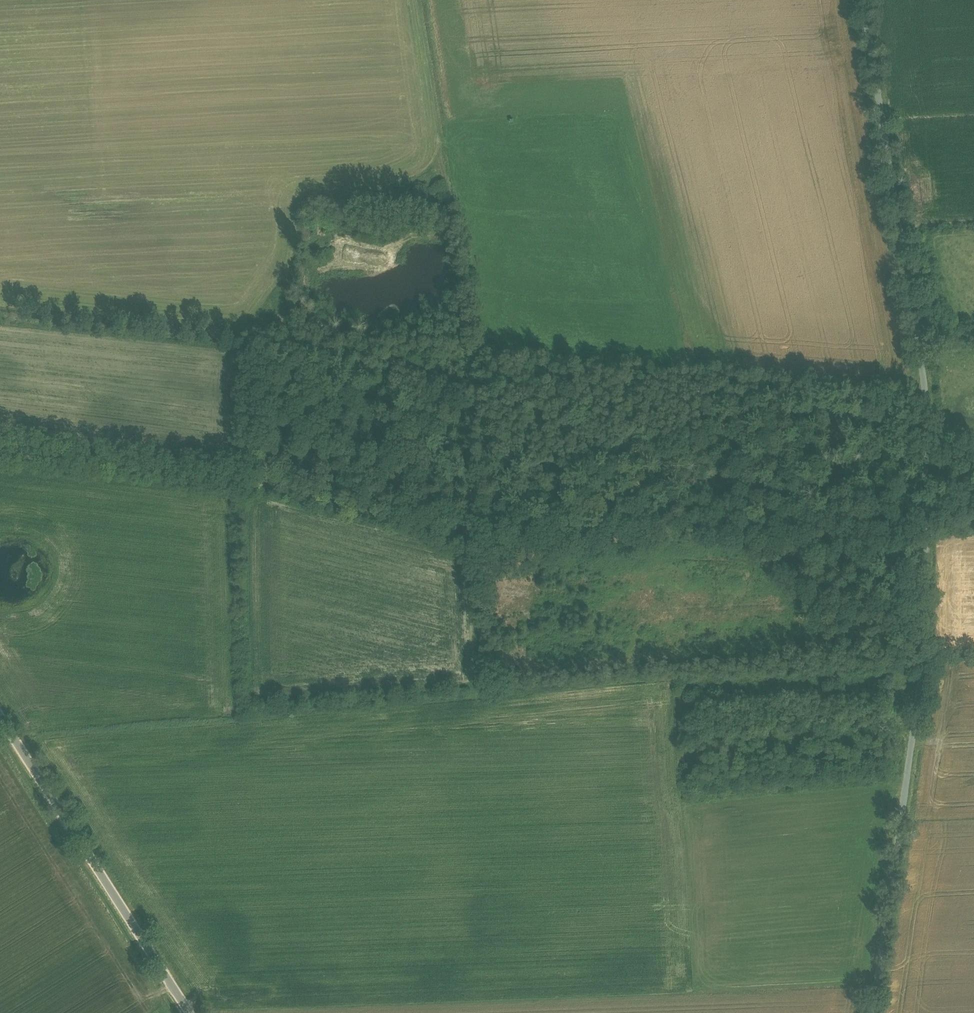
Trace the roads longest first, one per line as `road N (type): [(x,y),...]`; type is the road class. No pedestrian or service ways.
road 1 (unclassified): [(863,0),(930,398),(921,669),(871,1012)]
road 2 (track): [(925,522),(468,535),(281,488),(0,446)]
road 3 (unclassified): [(183,1012),(0,723)]

